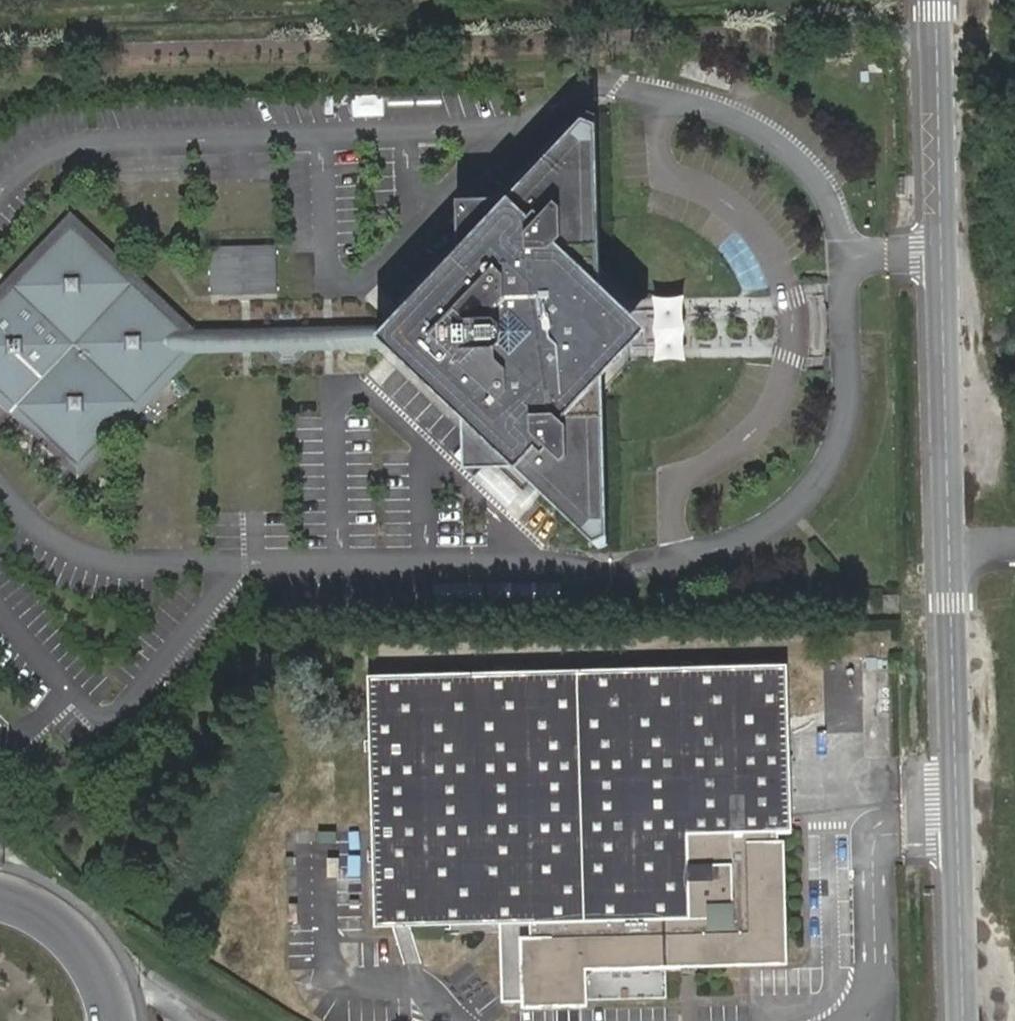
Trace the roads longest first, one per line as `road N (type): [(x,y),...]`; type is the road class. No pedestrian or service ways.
road 1 (unclassified): [(936,0),(964,1020)]
road 2 (secondary): [(114,1020),(88,951),(55,918),(0,895)]

